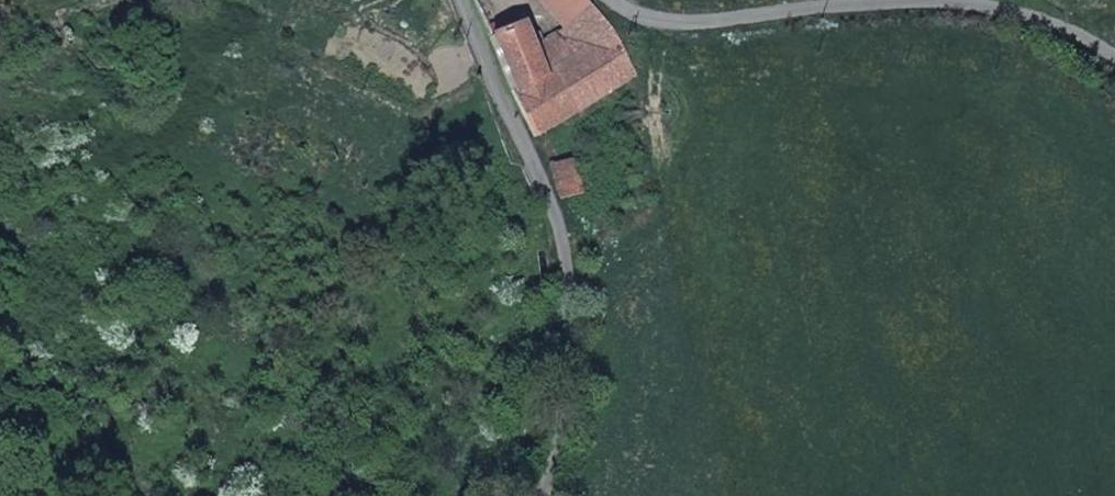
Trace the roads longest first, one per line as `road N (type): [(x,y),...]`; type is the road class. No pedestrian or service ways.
road 1 (residential): [(463,0),(564,242),(575,432),(531,495)]
road 2 (residential): [(642,0),(662,20),(942,0)]
road 3 (residential): [(973,0),(1084,30),(1114,51)]

